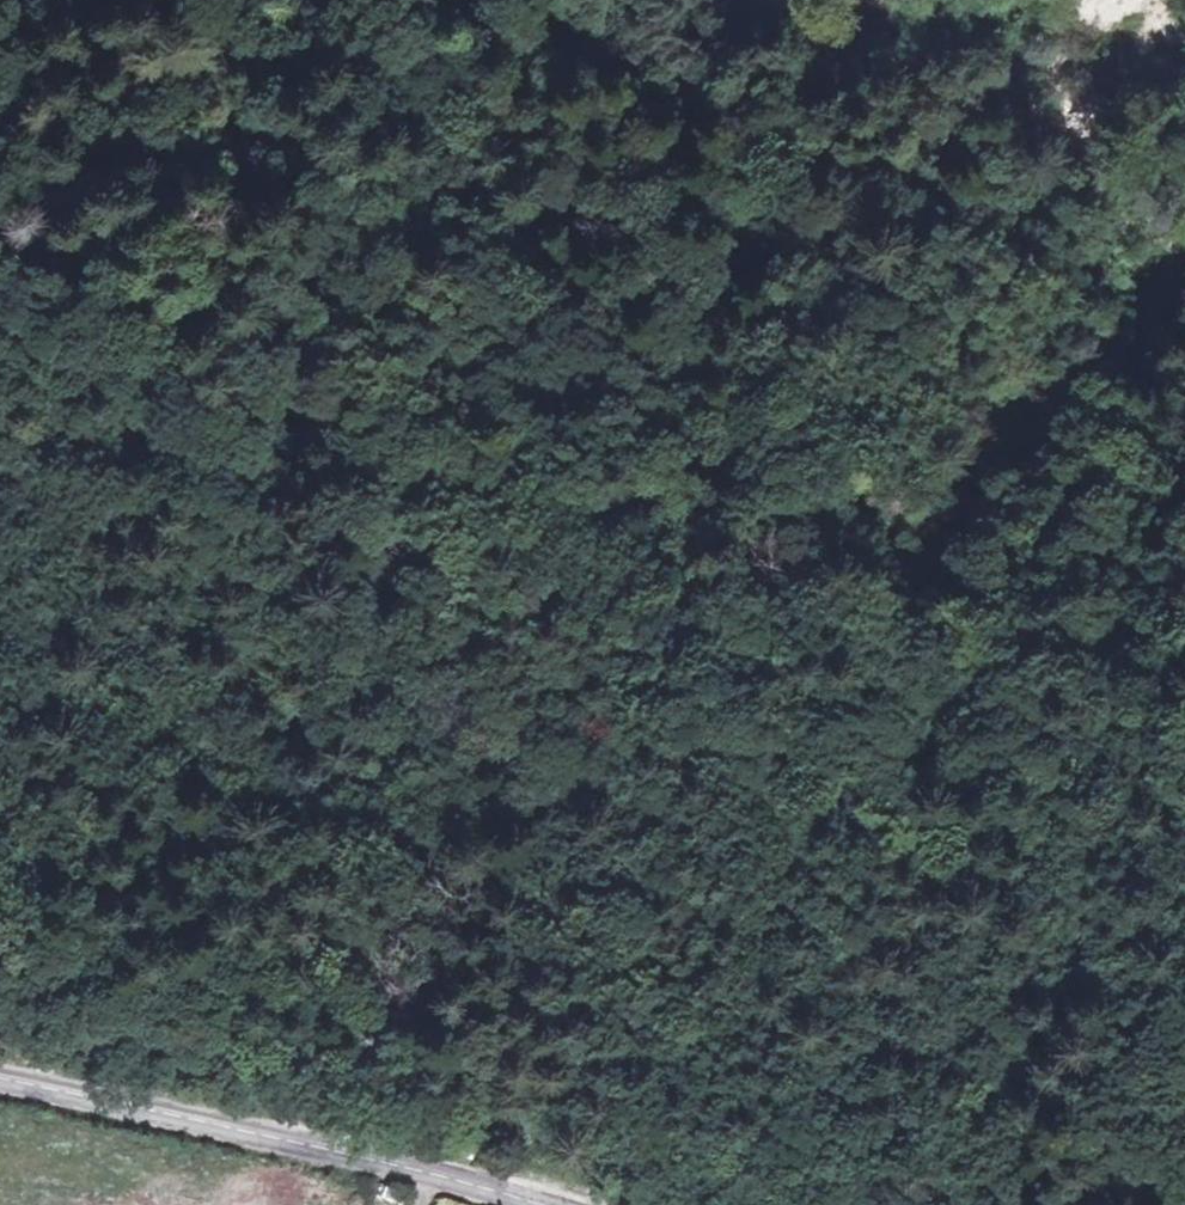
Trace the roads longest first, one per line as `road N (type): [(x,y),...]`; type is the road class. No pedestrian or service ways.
road 1 (tertiary): [(535,1204),(0,1075)]
road 2 (track): [(323,1148),(124,1007),(0,934)]

